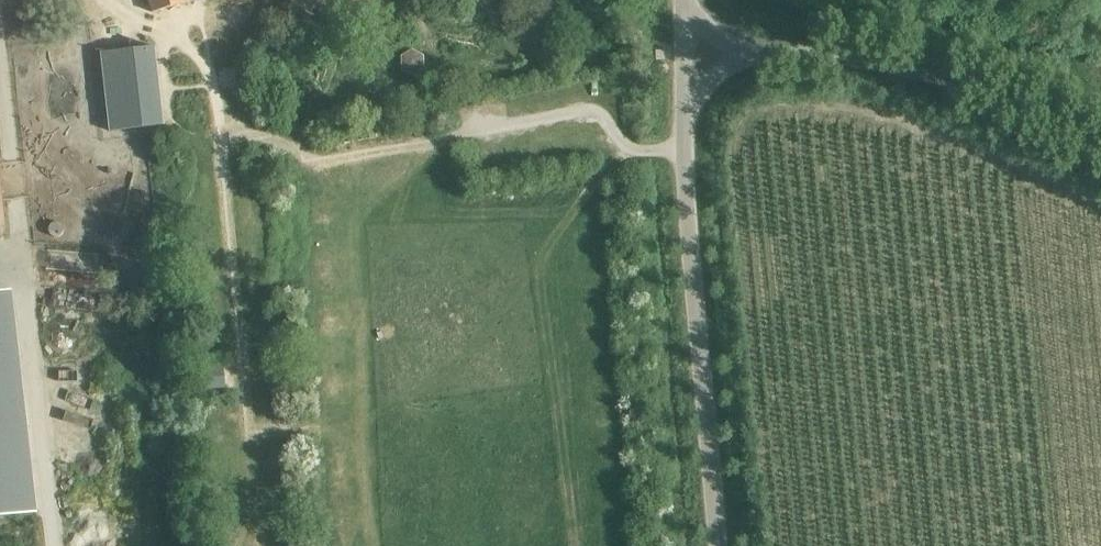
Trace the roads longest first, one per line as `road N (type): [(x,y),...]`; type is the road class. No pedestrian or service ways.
road 1 (unclassified): [(717,545),(687,222),(689,99)]
road 2 (unclassified): [(746,53),(928,73),(1100,149)]

